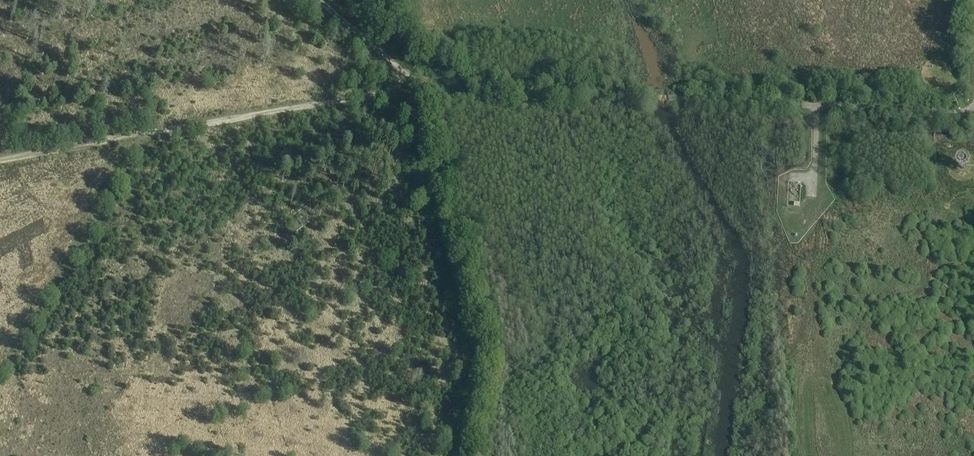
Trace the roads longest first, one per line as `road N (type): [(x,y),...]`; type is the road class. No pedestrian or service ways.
road 1 (unclassified): [(973,114),(415,77),(357,33)]
road 2 (track): [(415,77),(365,97),(0,161)]

